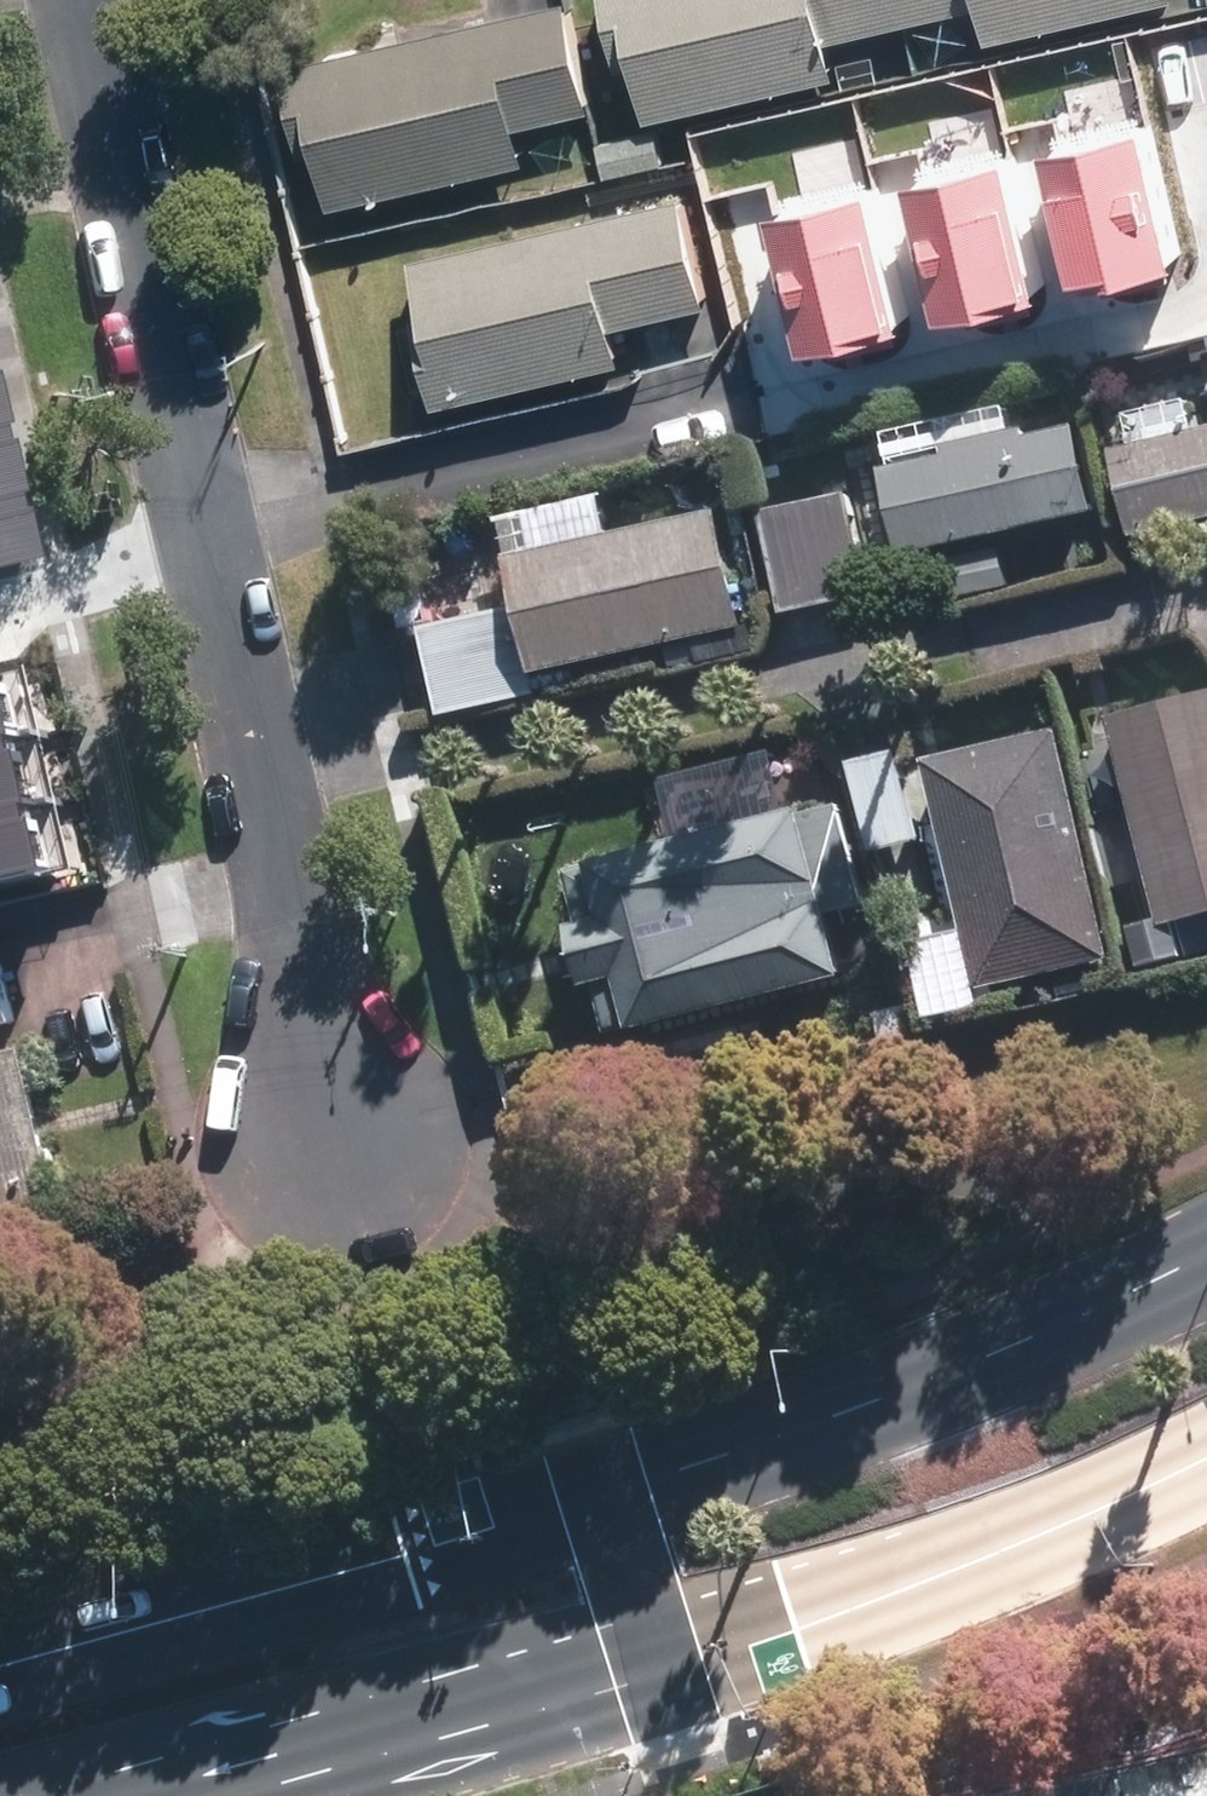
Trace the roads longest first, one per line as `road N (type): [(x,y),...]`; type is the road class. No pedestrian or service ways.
road 1 (primary): [(0,1664),(821,1420),(1064,1324),(1206,1255)]
road 2 (residential): [(338,1159),(210,535),(88,0)]
road 3 (primary): [(1206,1461),(864,1610),(235,1795)]

